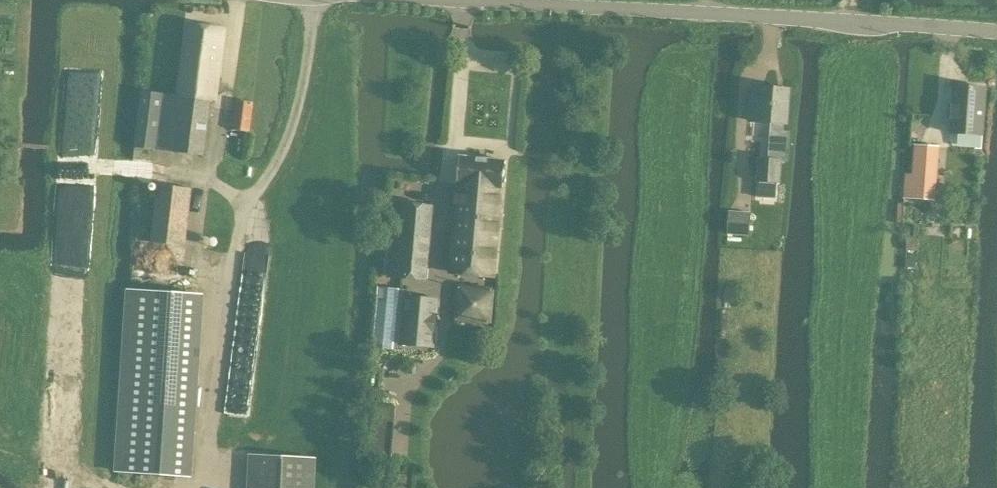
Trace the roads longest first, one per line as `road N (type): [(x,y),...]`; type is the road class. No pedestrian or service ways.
road 1 (unclassified): [(996,30),(467,0)]

